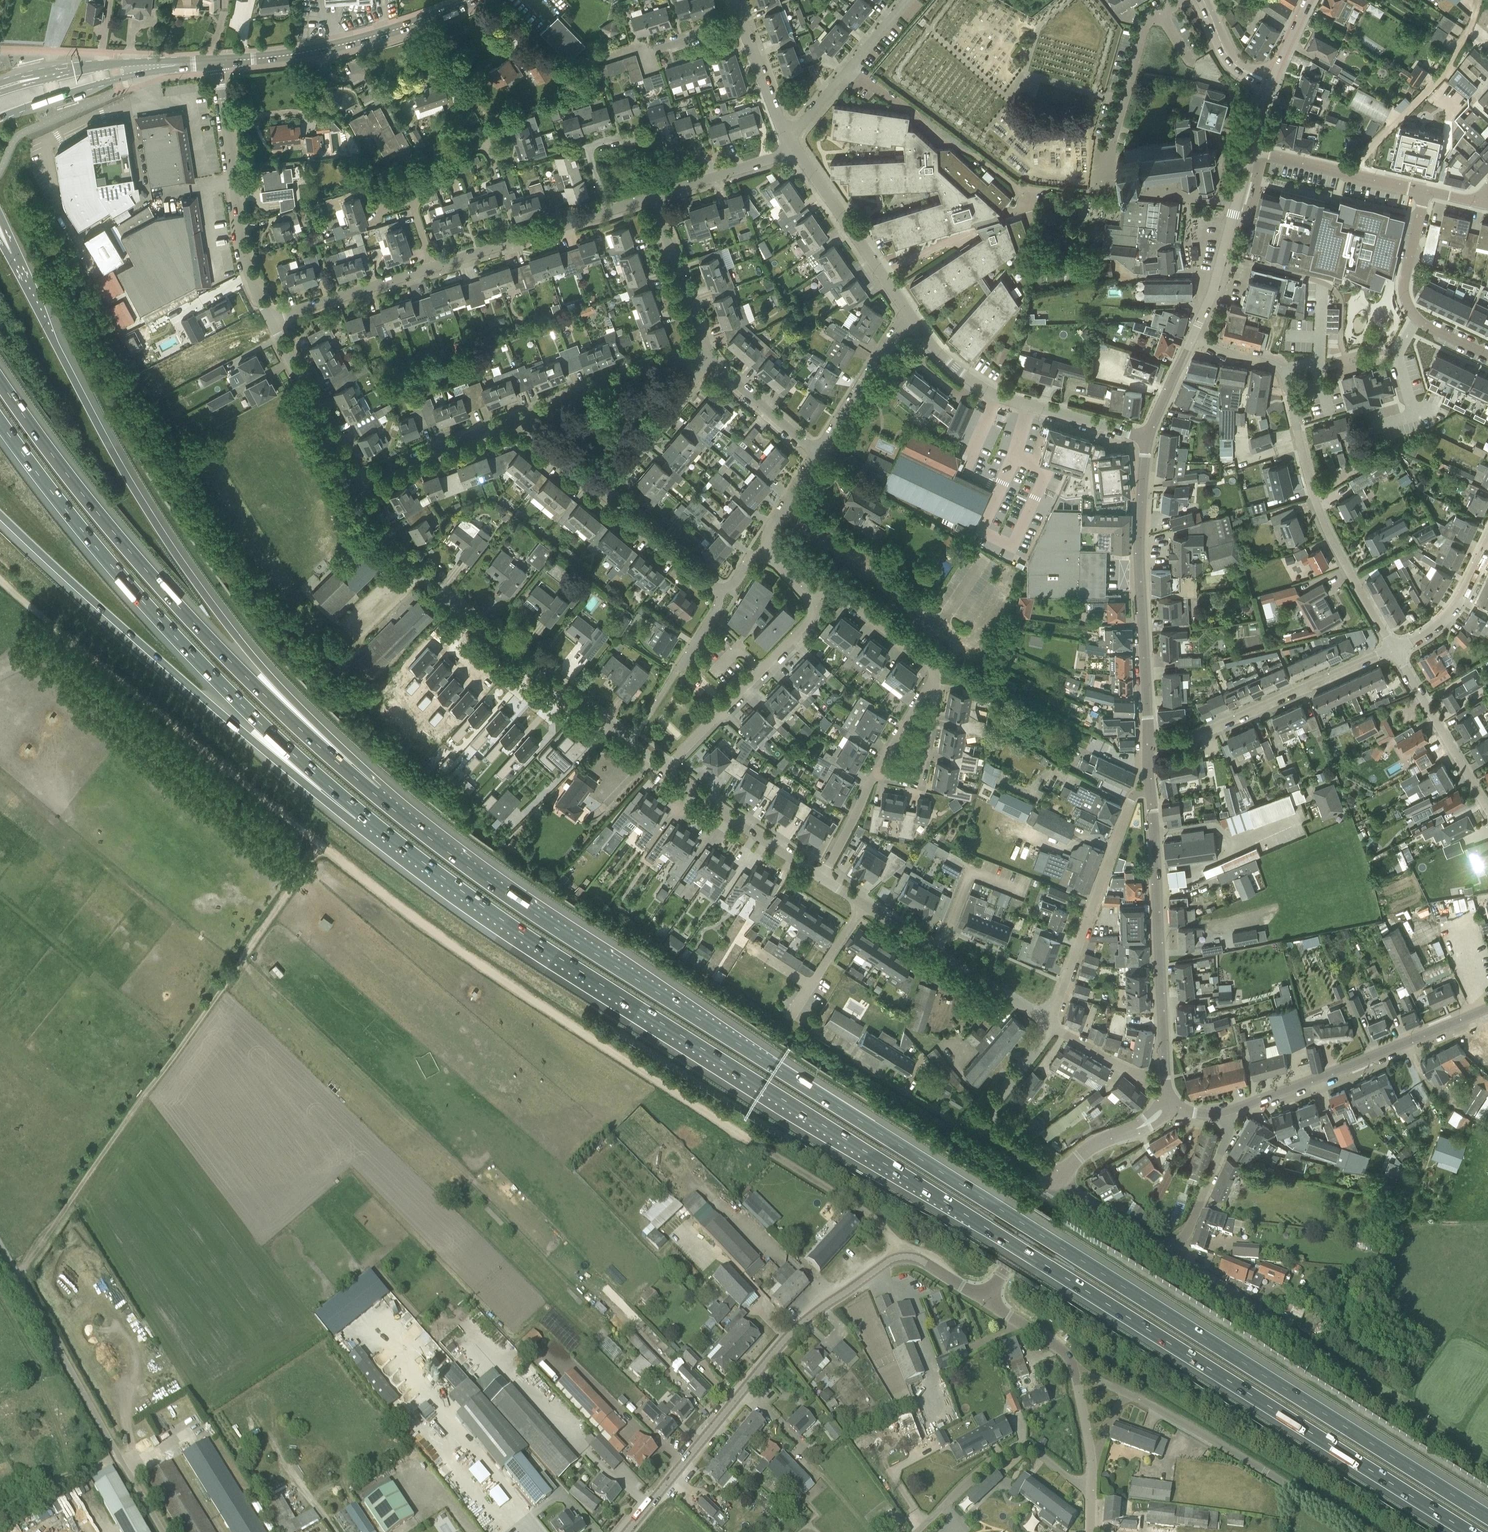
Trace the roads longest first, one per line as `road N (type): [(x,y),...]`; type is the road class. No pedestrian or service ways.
road 1 (motorway): [(1487,1516),(526,909),(376,795)]
road 2 (motorway): [(362,813),(512,928),(1465,1531)]
road 3 (track): [(904,1256),(880,1223),(596,1039),(322,844),(0,580)]
road 4 (motorway): [(376,795),(265,671),(170,547),(8,255)]
road 5 (motorway): [(376,795),(178,607),(0,382)]
road 6 (motorway): [(0,424),(157,620),(240,707),(362,813)]
road 7 (track): [(322,844),(16,1278)]
road 8 (tertiary): [(627,1531),(772,1356),(816,1312),(890,1260),(923,1261),(985,1300)]
road 9 (motorway): [(0,513),(247,736),(362,813)]
road 10 (residential): [(1192,341),(1277,362),(1308,495),(1395,654)]
road 11 (residential): [(358,482),(382,535),(407,564),(632,737)]
road 12 (tertiary): [(1169,1108),(1149,788)]
road 13 (tertiary): [(1147,739),(1145,440)]
road 14 (unclassified): [(160,1531),(16,1278)]
road 15 (residential): [(1145,440),(975,387),(901,307)]
road 16 (unclassified): [(1367,1531),(1123,1391)]
road 17 (tertiary): [(1225,1114),(1481,1014)]
road 18 (residential): [(822,878),(1053,1025)]
road 19 (residential): [(217,62),(242,248),(271,320)]
road 20 (secondary): [(217,62),(345,44),(473,0)]
road 21 (residential): [(1147,739),(1204,733),(1395,654)]
road 22 (residential): [(1053,1025),(1131,800),(1149,788)]
road 23 (residential): [(812,601),(805,625),(666,767)]
road 24 (residential): [(919,1531),(973,1474),(1012,1449),(1041,1457),(1091,1495)]
road 25 (residential): [(1423,191),(1405,303),(1417,321),(1487,356)]
road 26 (residential): [(606,210),(585,145),(626,134),(660,138),(697,154),(712,177)]
road 27 (tertiary): [(1192,341),(1251,150)]
road 28 (residential): [(986,1133),(962,1127),(814,1038)]
road 29 (residential): [(666,767),(822,878)]
road 30 (residential): [(433,268),(417,190),(507,126)]
road 31 (residential): [(516,420),(675,358),(693,360)]
road 32 (residential): [(791,141),(911,0)]
road 33 (residential): [(271,320),(358,482)]
road 34 (residential): [(1395,654),(1487,812)]
road 35 (residential): [(433,268),(606,210)]
road 36 (residential): [(1423,191),(1251,150)]
road 37 (residential): [(632,737),(715,613),(721,591)]
road 38 (residential): [(271,320),(433,268)]
road 39 (residential): [(358,482),(516,420)]
road 40 (residential): [(708,353),(651,196)]
road 41 (residential): [(810,447),(901,307)]
road 42 (residential): [(812,601),(829,593),(843,600),(928,662),(930,688)]
road 43 (residential): [(600,491),(693,378),(693,360)]
road 44 (residential): [(881,277),(791,141)]
road 45 (secondary): [(0,117),(150,67)]
road 46 (residential): [(721,591),(600,491)]
road 47 (residential): [(1395,654),(1445,615),(1487,538)]
road 48 (residential): [(1180,1248),(1225,1143),(1225,1114)]
road 49 (residential): [(930,688),(919,783),(873,778)]
road 50 (tertiary): [(985,1300),(1060,1182)]
road 51 (residential): [(810,447),(724,377),(708,353)]
road 52 (residential): [(1180,1248),(1156,1243),(1060,1182)]
road 53 (tertiary): [(1060,1182),(1093,1146),(1169,1108)]
road 54 (track): [(0,1510),(67,1473),(118,1458)]
road 55 (residential): [(1053,1025),(994,1104),(986,1133)]
road 56 (residential): [(791,141),(742,23)]

